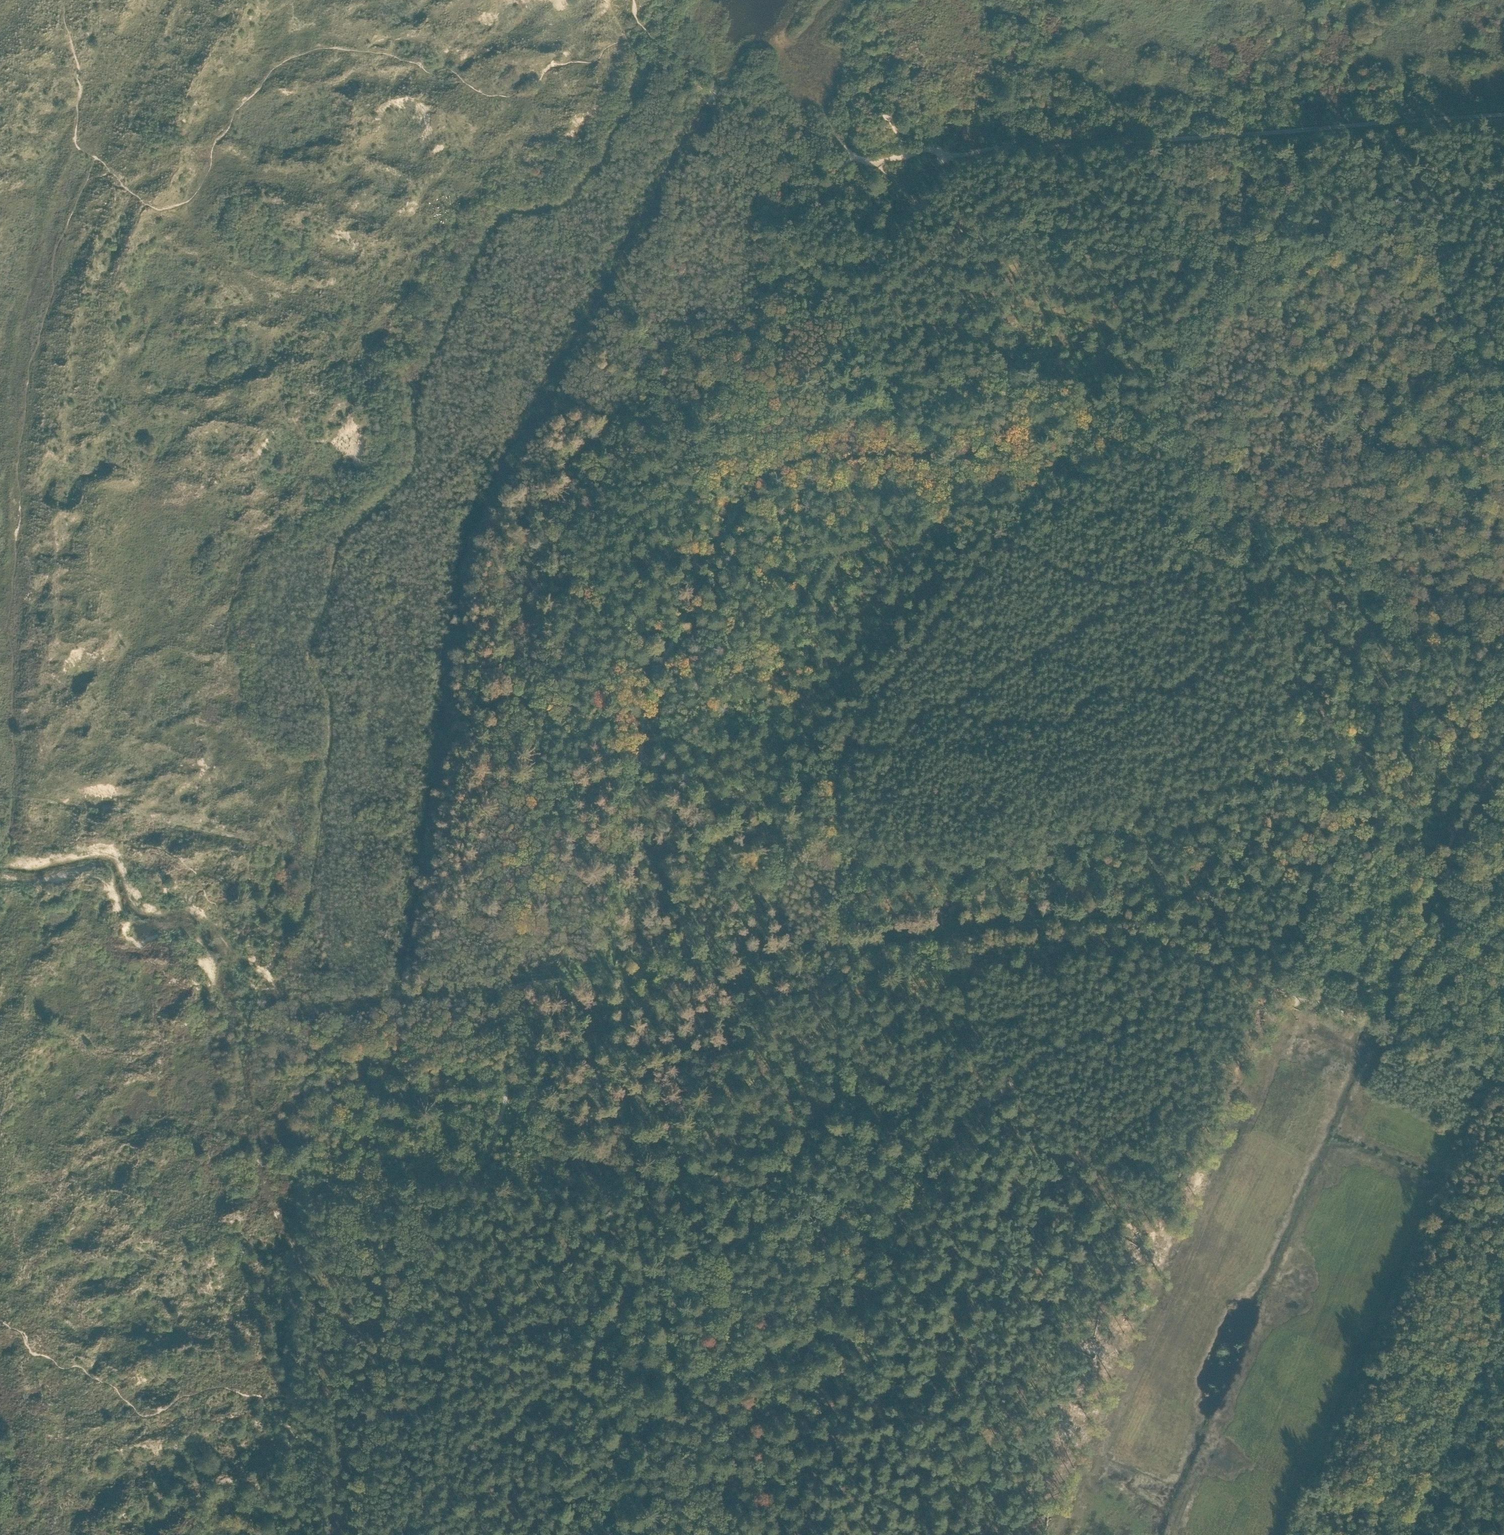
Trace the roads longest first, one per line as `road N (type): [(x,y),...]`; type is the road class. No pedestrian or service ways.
road 1 (track): [(880,1534),(1018,1177),(1067,1151),(1184,1219)]

